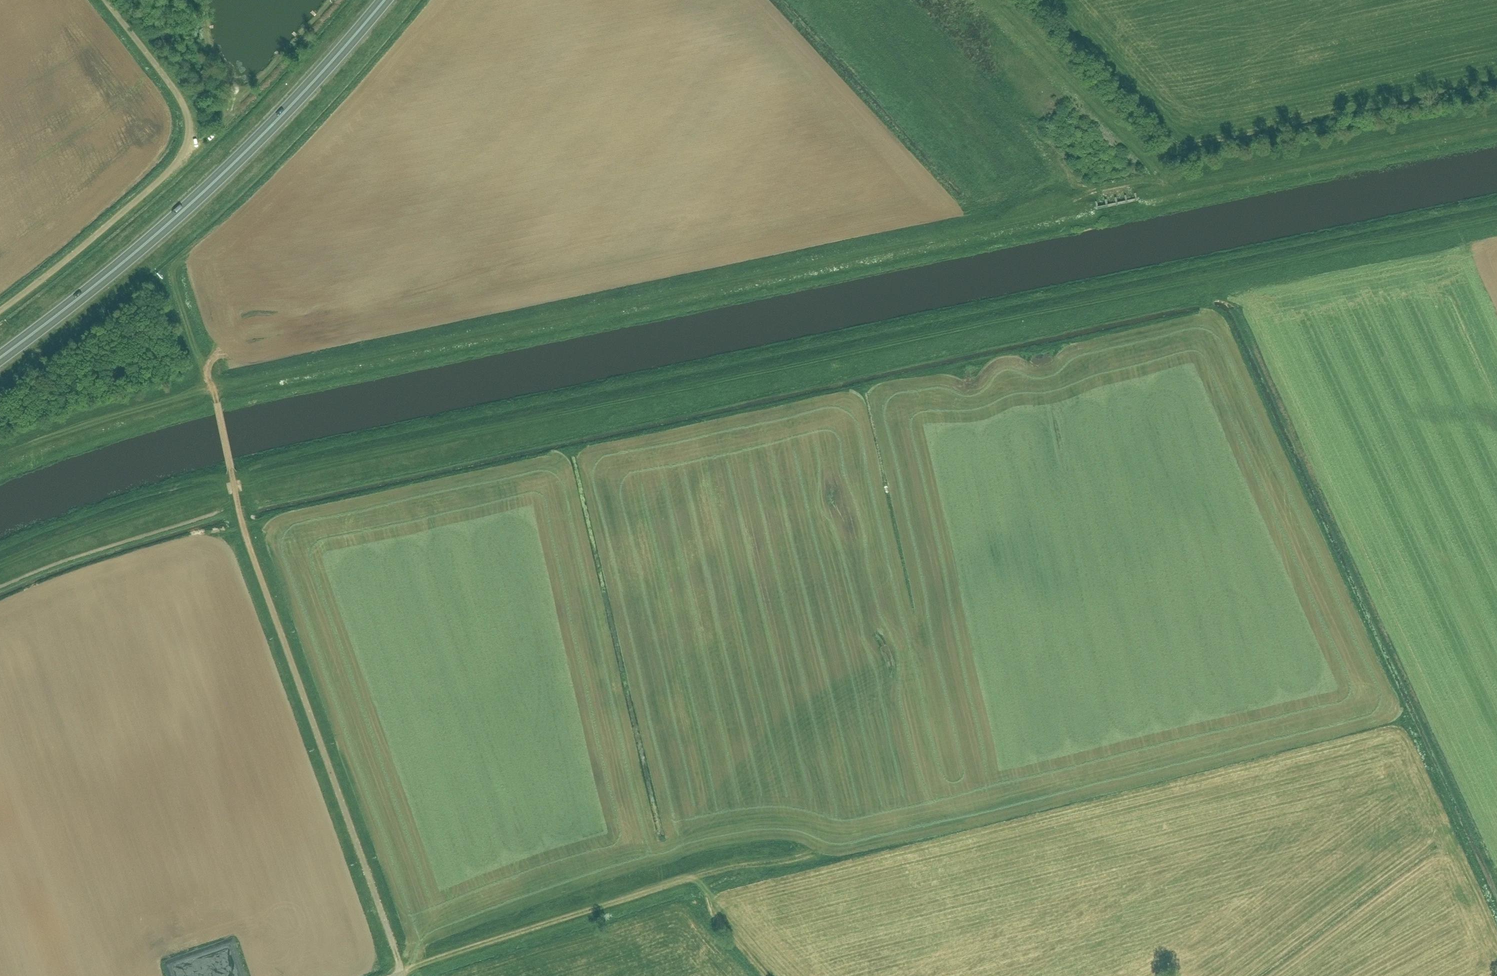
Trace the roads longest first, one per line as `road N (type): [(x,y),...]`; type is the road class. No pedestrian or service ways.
road 1 (track): [(815,854),(730,865),(400,974),(245,535),(214,389)]
road 2 (trunk): [(0,357),(198,195),(383,0)]
road 3 (unclassified): [(0,309),(173,167),(189,140),(184,102),(105,0)]
road 4 (track): [(214,389),(196,363),(169,266)]

